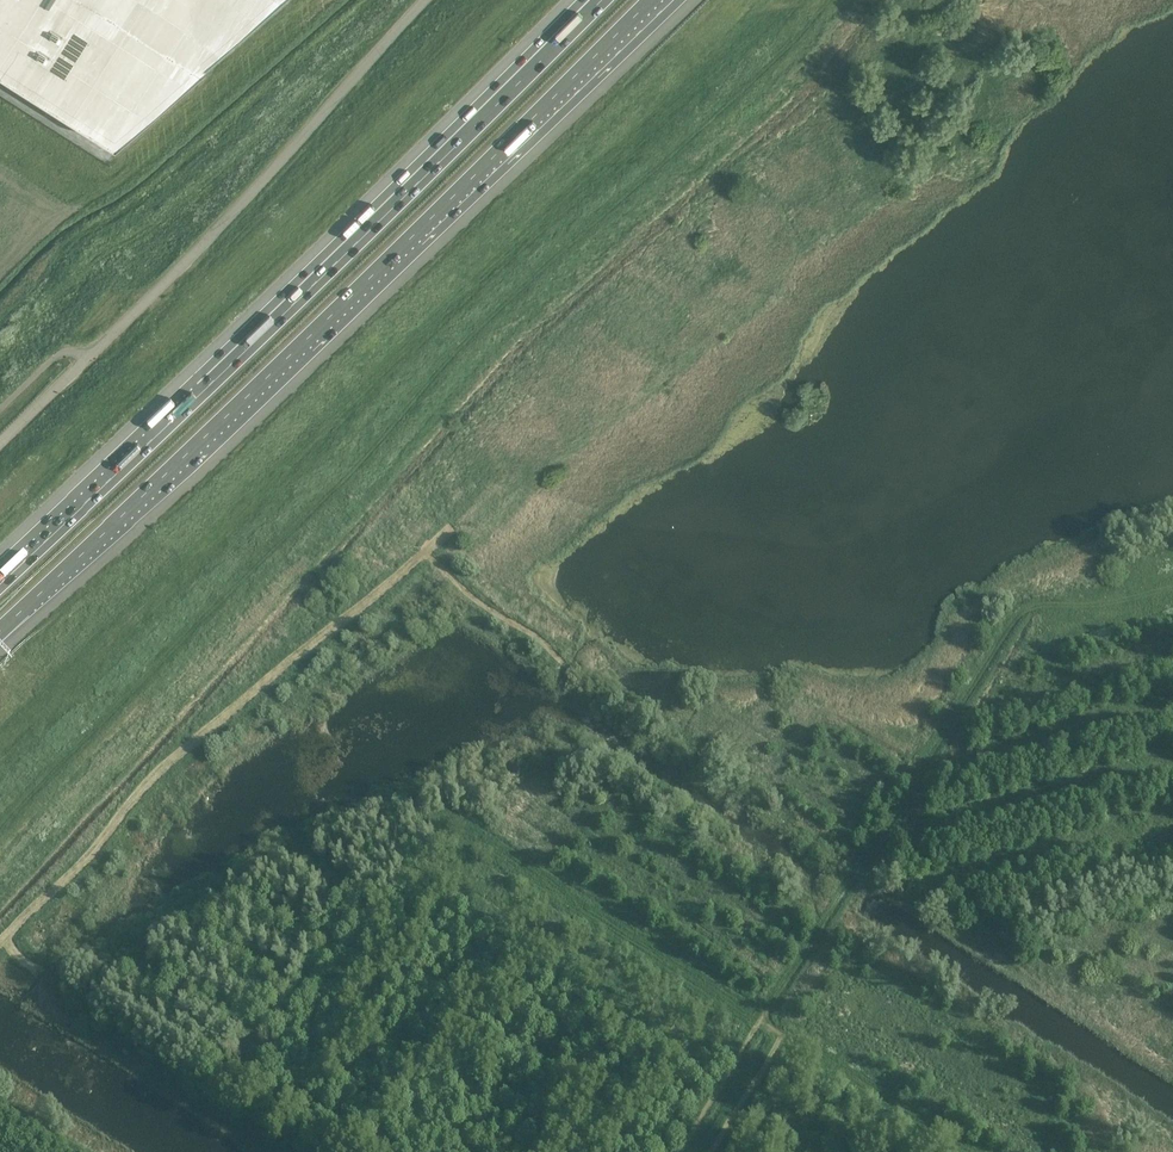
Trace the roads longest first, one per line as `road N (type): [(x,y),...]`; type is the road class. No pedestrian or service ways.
road 1 (motorway): [(0,629),(651,0)]
road 2 (motorway): [(602,0),(0,582)]
road 3 (unclassified): [(427,0),(203,249),(0,443)]

